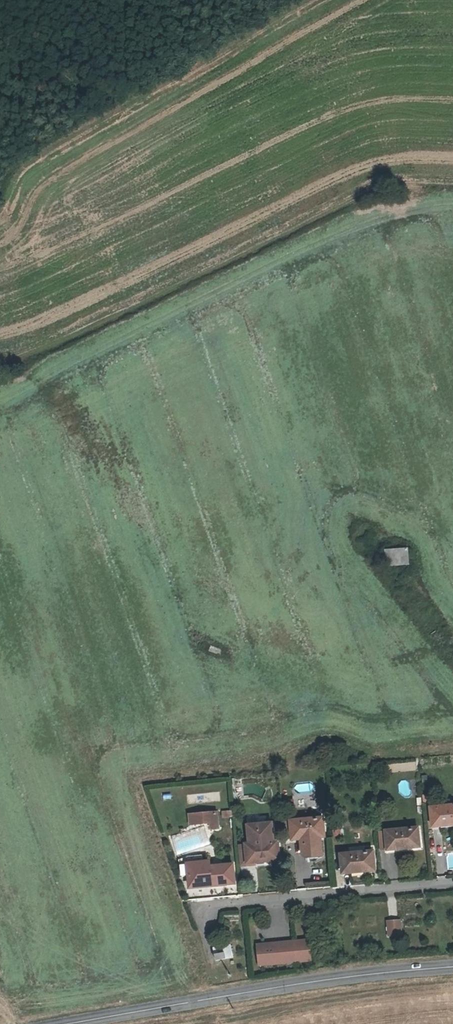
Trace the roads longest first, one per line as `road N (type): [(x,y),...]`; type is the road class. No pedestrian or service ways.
road 1 (tertiary): [(67,1023),(452,969)]

